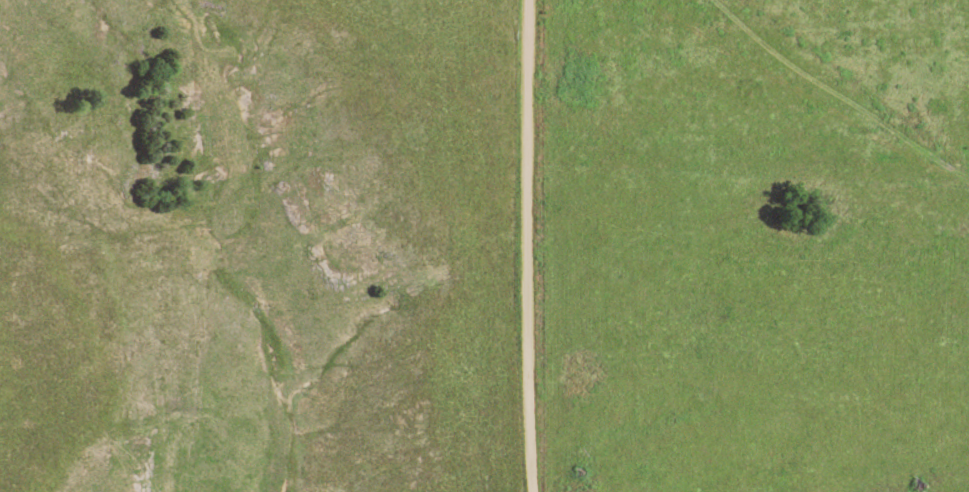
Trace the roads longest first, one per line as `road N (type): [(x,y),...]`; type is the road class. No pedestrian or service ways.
road 1 (residential): [(532,491),(530,0)]

